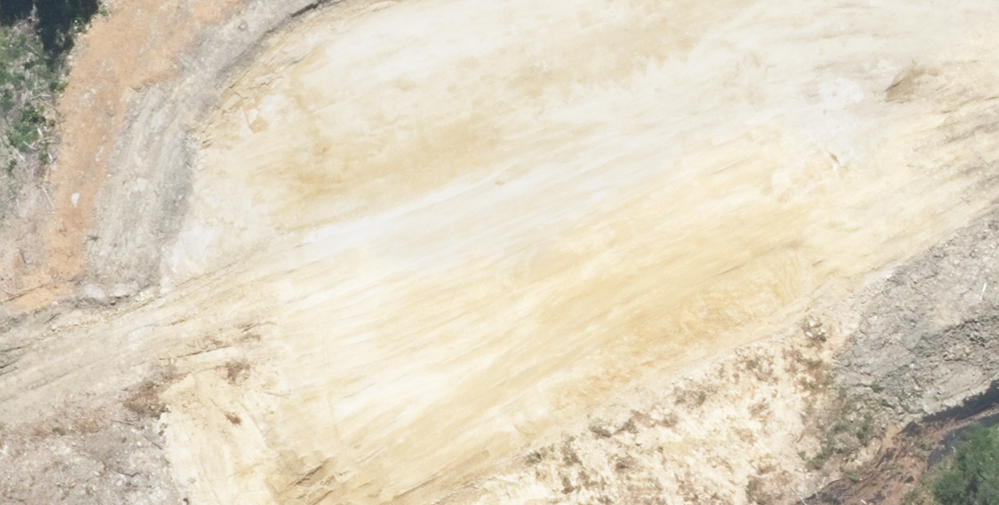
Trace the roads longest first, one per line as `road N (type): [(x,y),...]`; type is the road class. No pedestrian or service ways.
road 1 (trunk): [(998,83),(0,331)]
road 2 (trunk): [(0,252),(998,6)]

